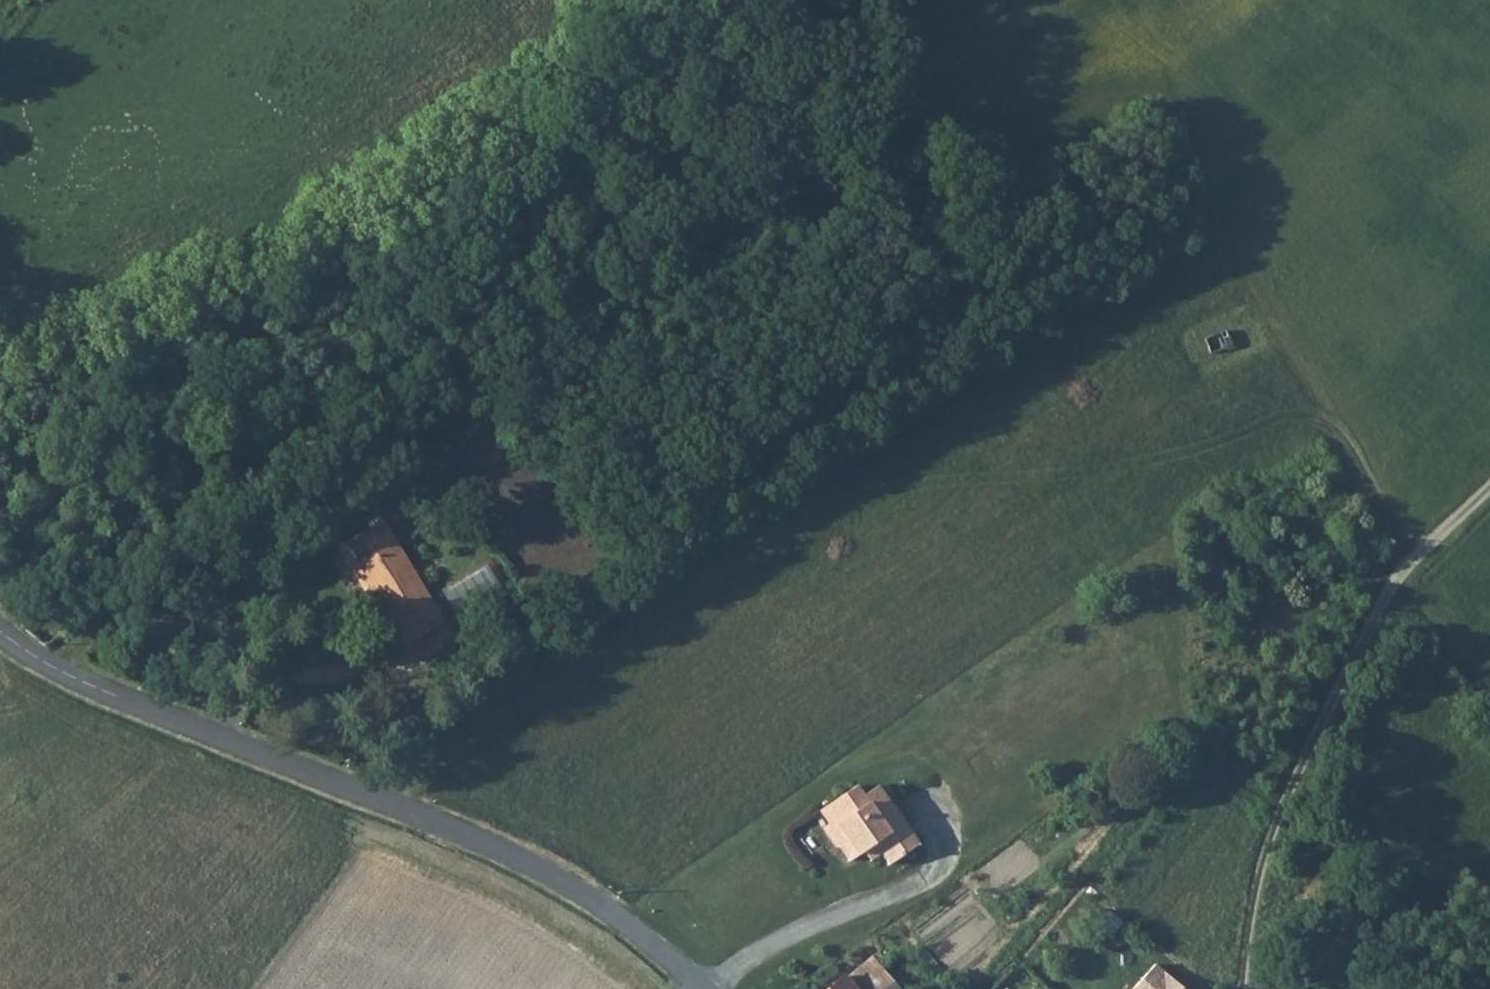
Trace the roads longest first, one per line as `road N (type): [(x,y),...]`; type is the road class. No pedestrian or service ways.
road 1 (residential): [(700,988),(639,936),(525,861),(40,668),(0,637)]
road 2 (track): [(1238,988),(1251,889),(1293,771),(1370,623),(1437,533),(1489,481)]

